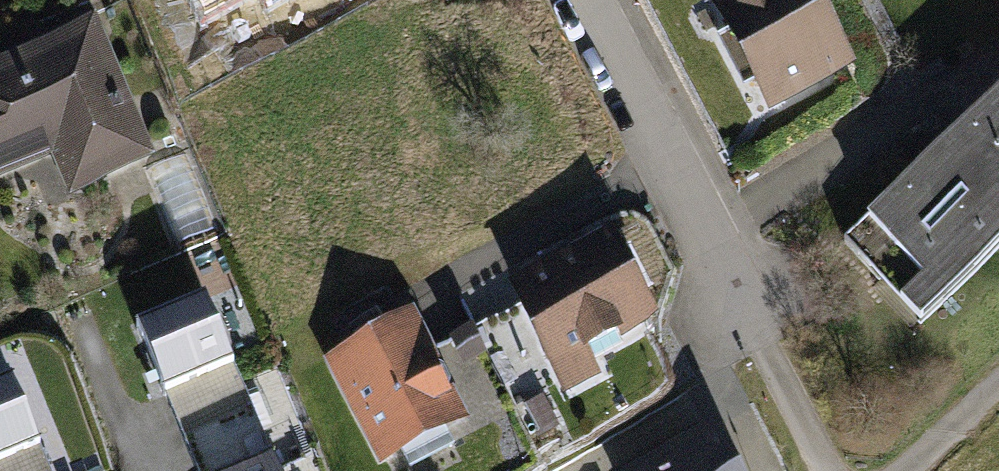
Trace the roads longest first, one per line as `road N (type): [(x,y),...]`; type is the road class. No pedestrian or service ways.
road 1 (residential): [(767,349),(589,0)]
road 2 (track): [(998,382),(902,470)]

